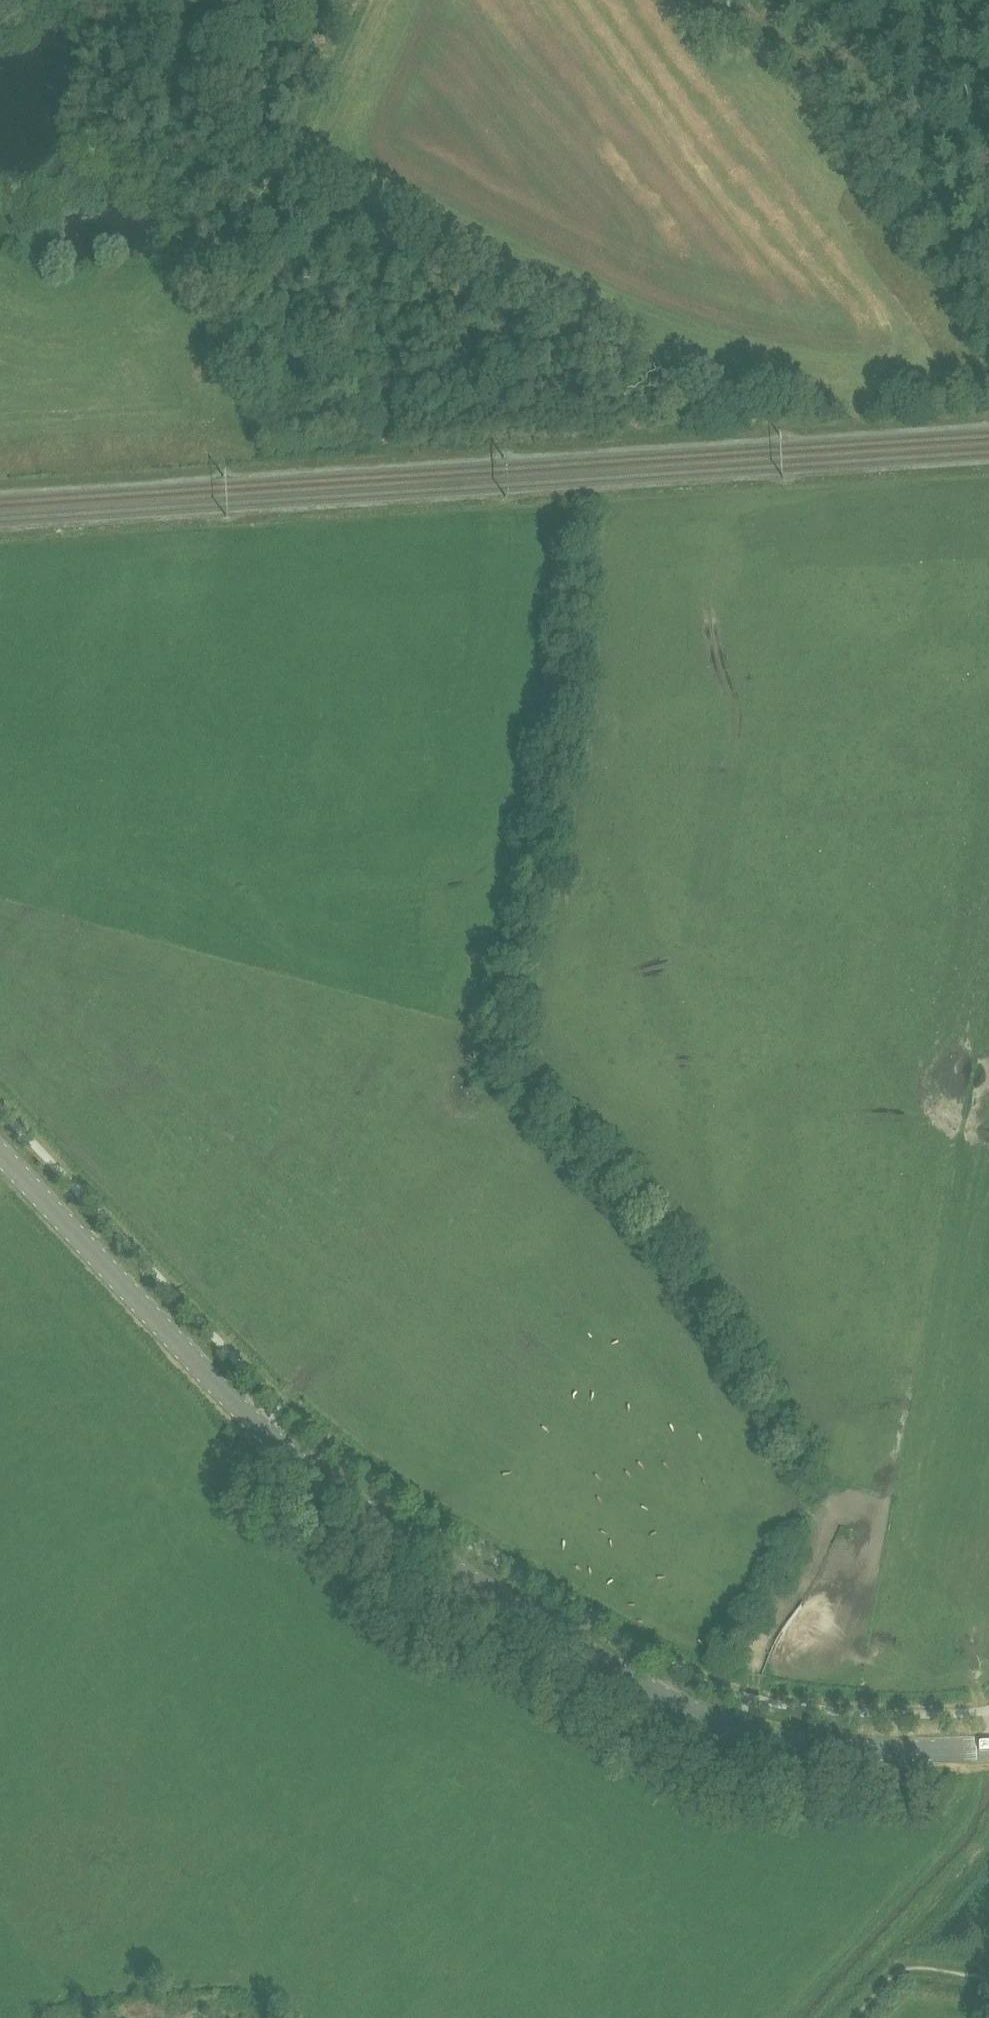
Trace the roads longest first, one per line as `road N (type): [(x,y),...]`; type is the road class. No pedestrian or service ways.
road 1 (tertiary): [(988,1748),(881,1751),(774,1739),(716,1722),(647,1687),(296,1459),(0,1153)]

